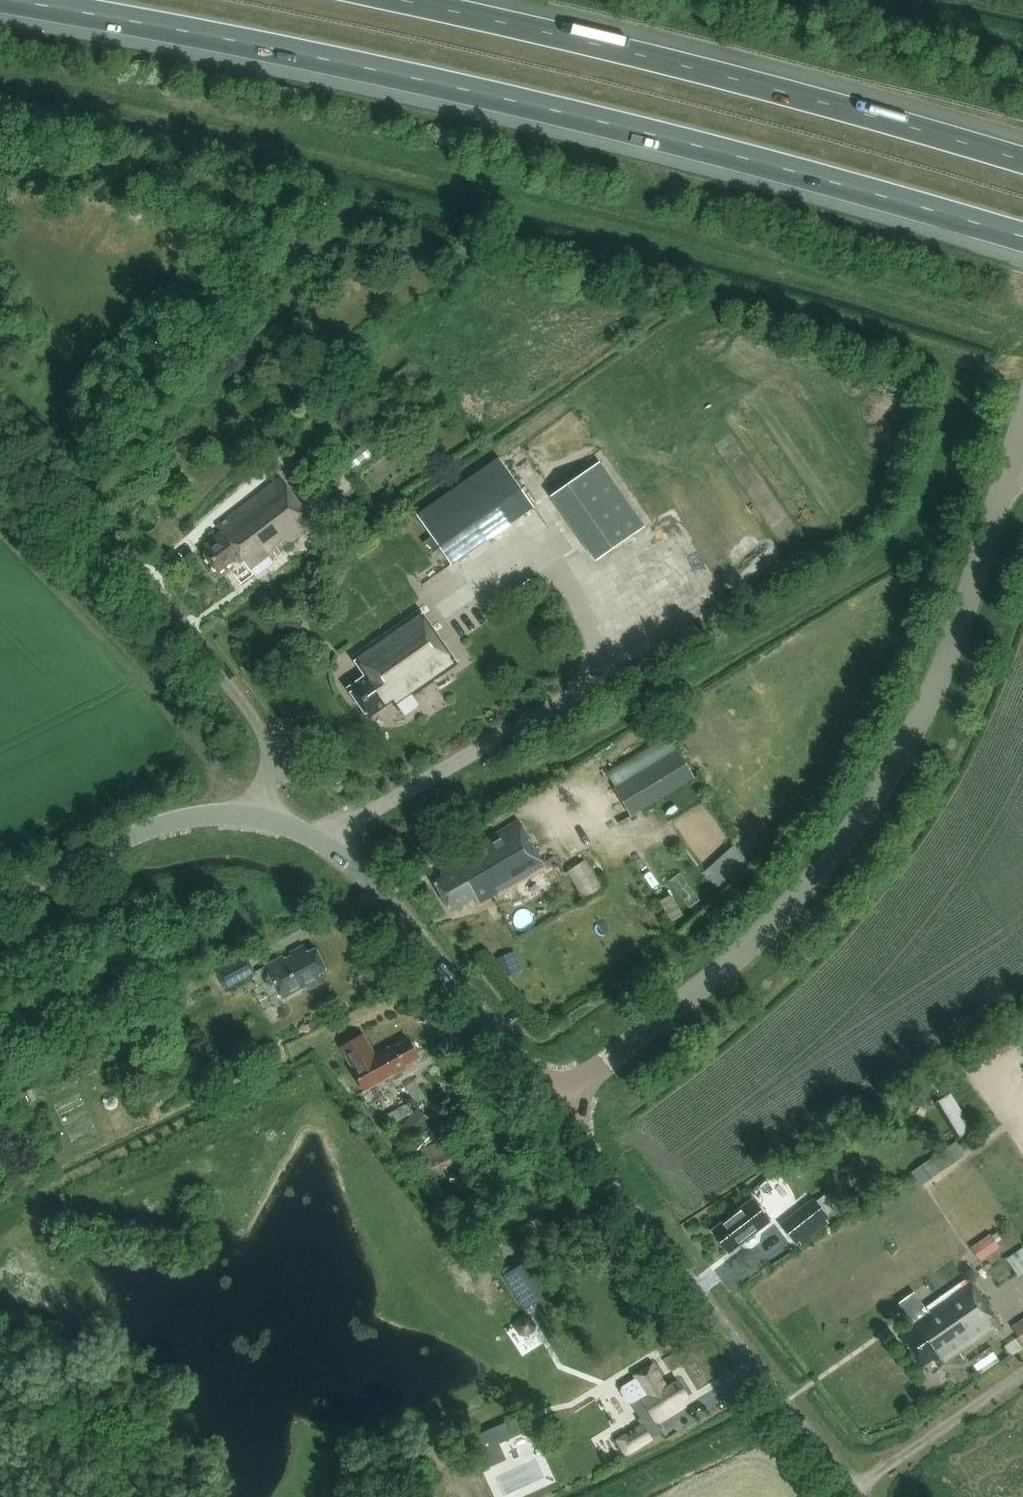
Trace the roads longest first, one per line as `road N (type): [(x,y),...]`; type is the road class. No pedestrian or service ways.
road 1 (motorway): [(6,0),(344,64),(1022,236)]
road 2 (tertiary): [(554,1105),(775,921),(873,805),(943,665),(1022,429)]
road 3 (motorway): [(1022,160),(737,80),(399,0)]
road 4 (tertiary): [(852,1496),(554,1105)]
road 5 (residential): [(256,818),(264,750),(249,713),(134,566),(0,433)]
road 6 (tertiary): [(554,1105),(383,895),(325,845),(256,818)]
road 7 (tertiary): [(0,903),(168,825),(256,818)]
road 8 (track): [(850,1494),(1022,1370)]

